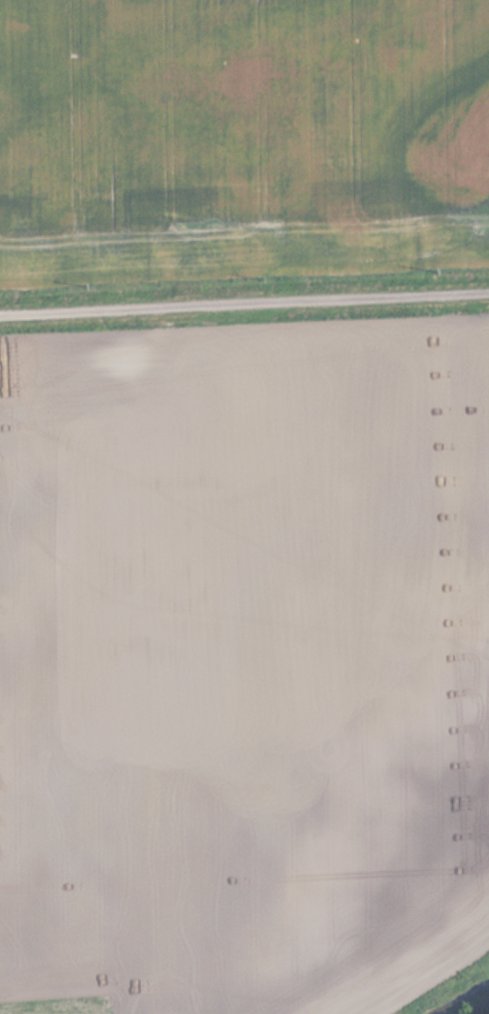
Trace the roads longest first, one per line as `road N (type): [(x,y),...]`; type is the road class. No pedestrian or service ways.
road 1 (residential): [(488,294),(0,315)]

